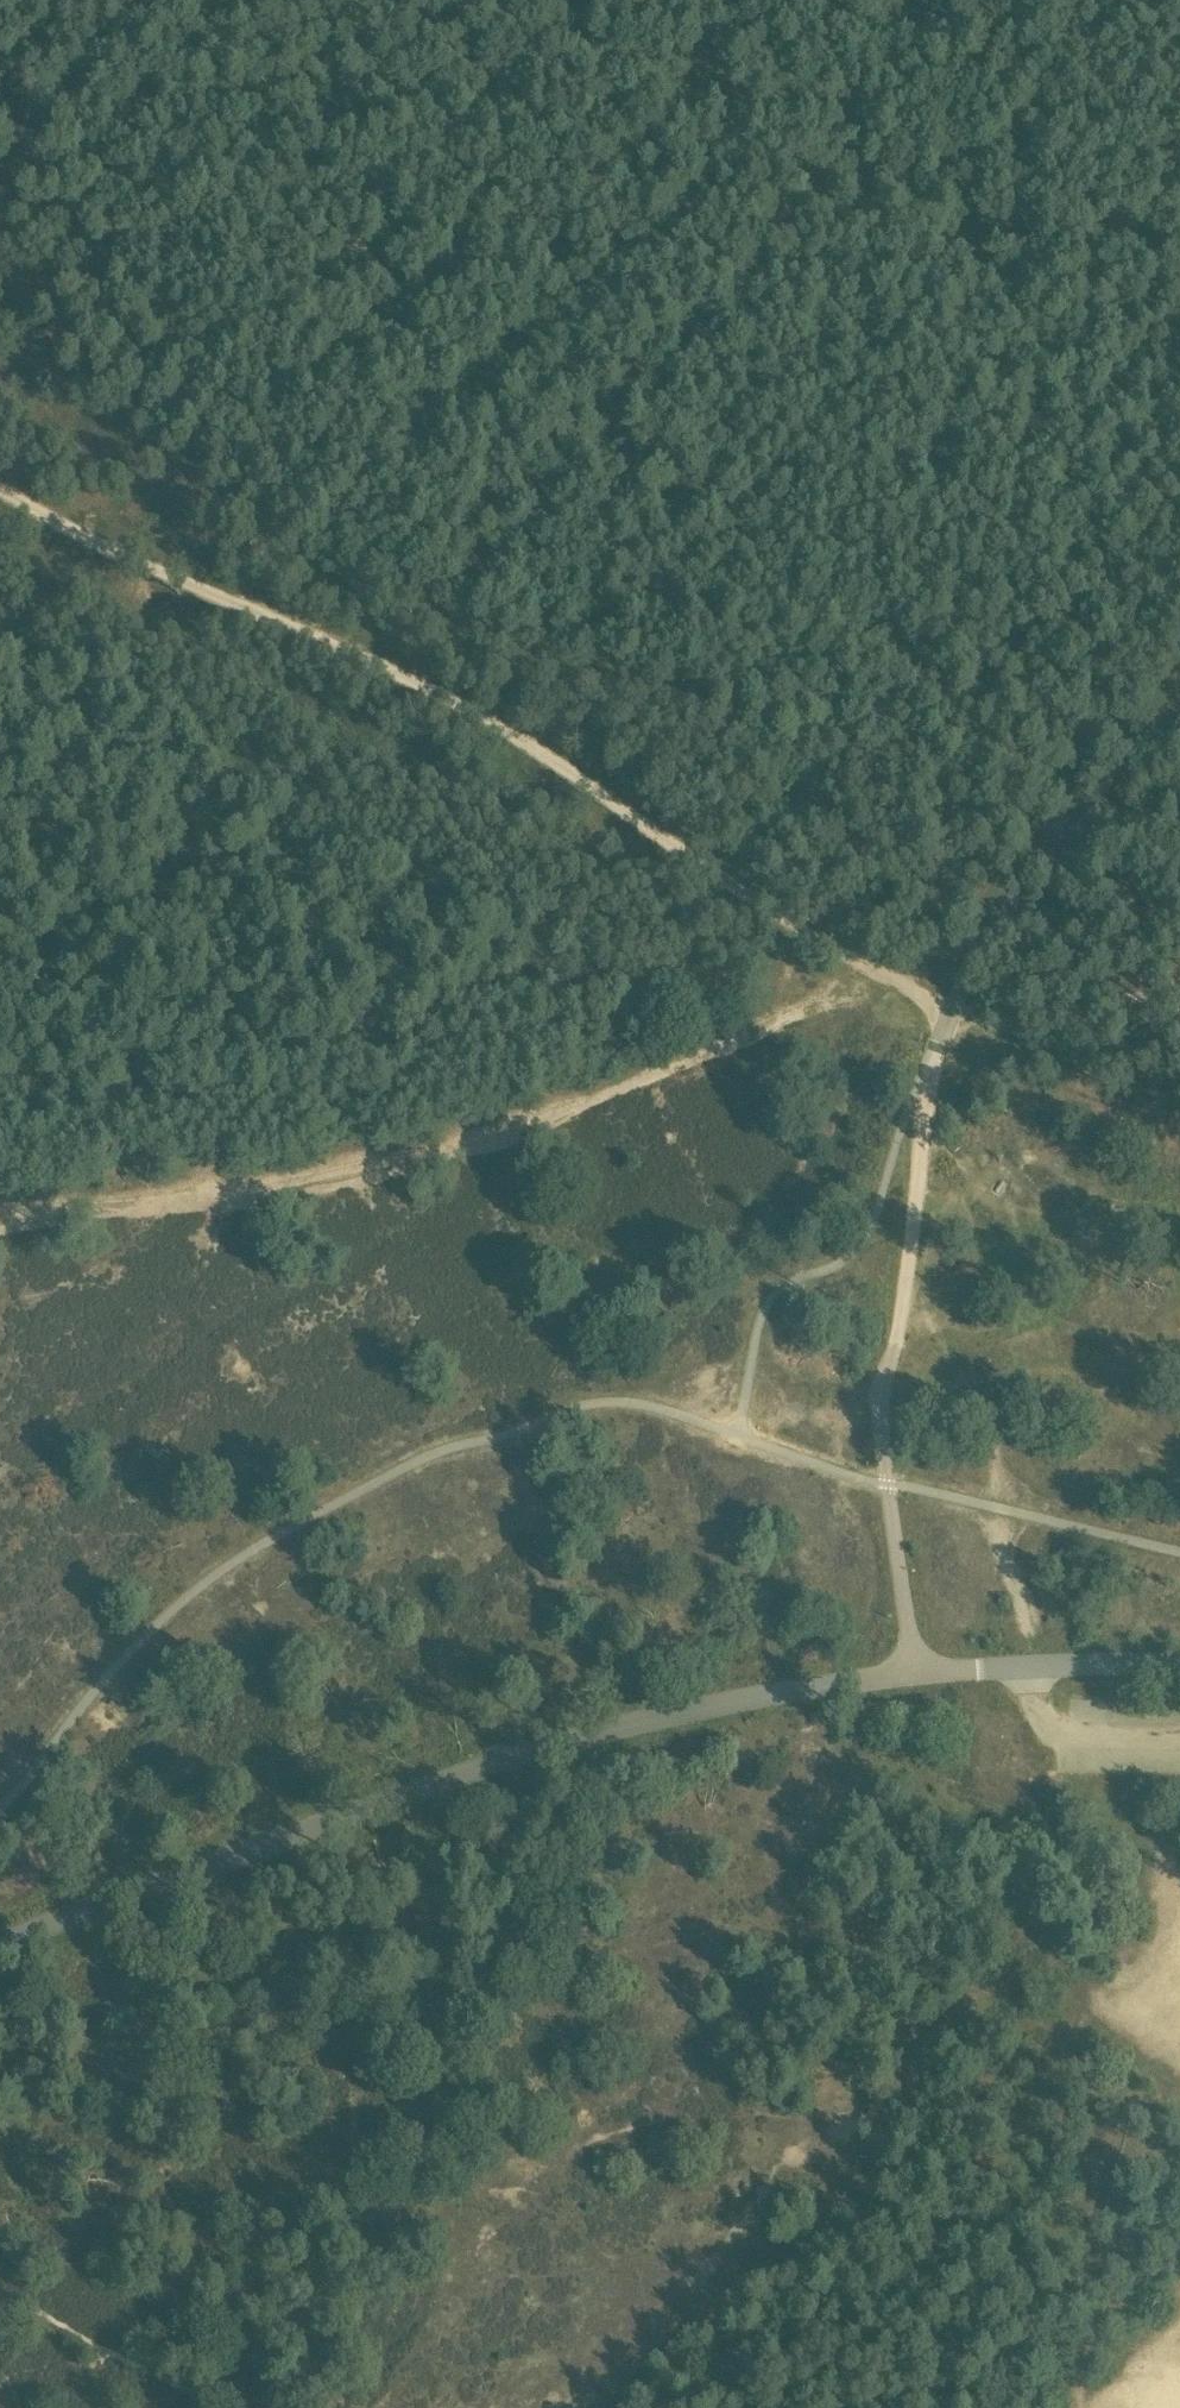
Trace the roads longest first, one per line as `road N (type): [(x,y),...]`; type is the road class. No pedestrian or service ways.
road 1 (track): [(880,974),(475,711),(97,543),(0,490)]
road 2 (unclassified): [(0,1945),(191,1868),(524,1758),(731,1705),(913,1678)]
road 3 (track): [(930,1058),(922,1181),(895,1352),(994,1331),(1016,1317)]
road 4 (track): [(951,1014),(1048,850),(1179,708)]
road 5 (unclassified): [(913,1678),(878,1413),(895,1352)]
road 6 (track): [(1016,1317),(1007,1267),(922,1181)]
road 7 (unclassified): [(1179,1665),(1032,1670)]

